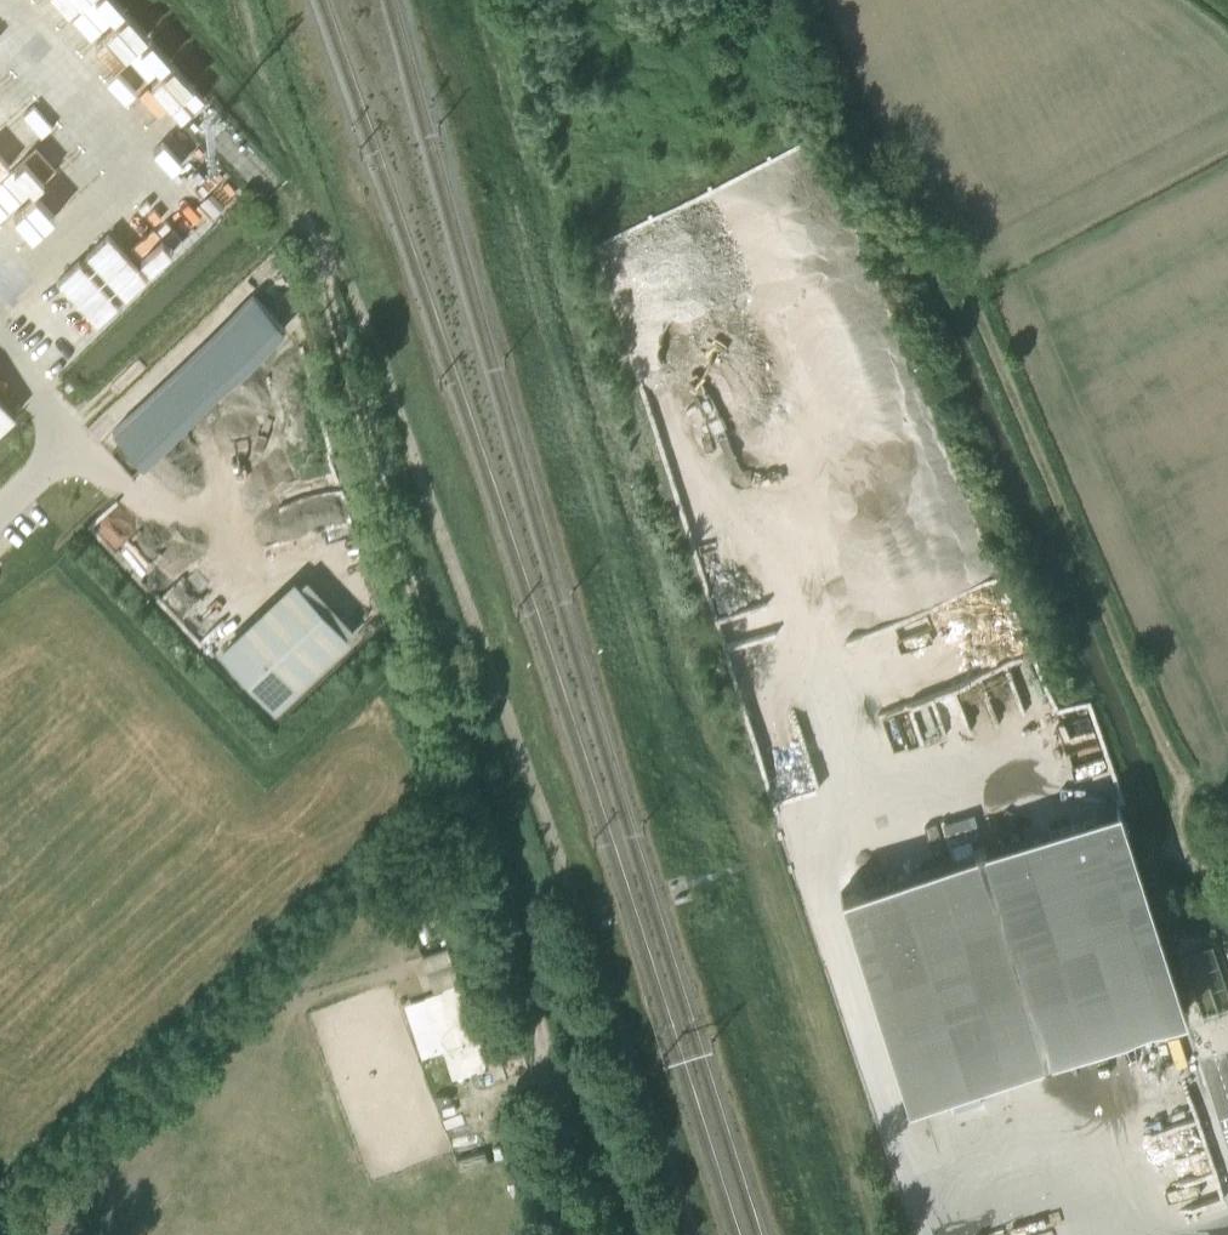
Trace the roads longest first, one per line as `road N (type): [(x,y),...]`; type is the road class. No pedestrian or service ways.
road 1 (track): [(605,1234),(318,270),(273,190)]
road 2 (track): [(1199,864),(962,302)]

